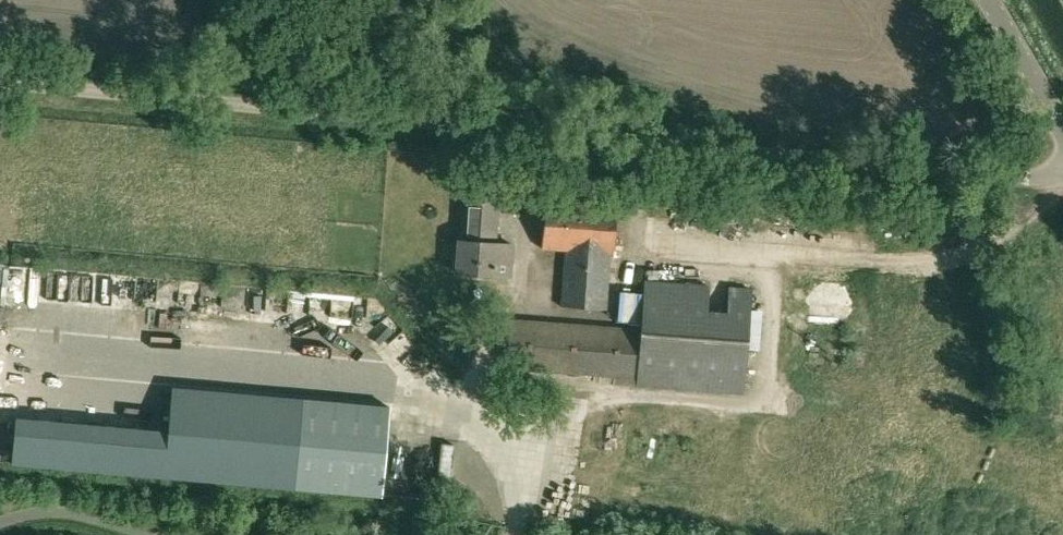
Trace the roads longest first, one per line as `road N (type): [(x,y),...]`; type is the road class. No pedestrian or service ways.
road 1 (unclassified): [(0,84),(1062,179)]
road 2 (unclassified): [(1062,139),(984,0)]

